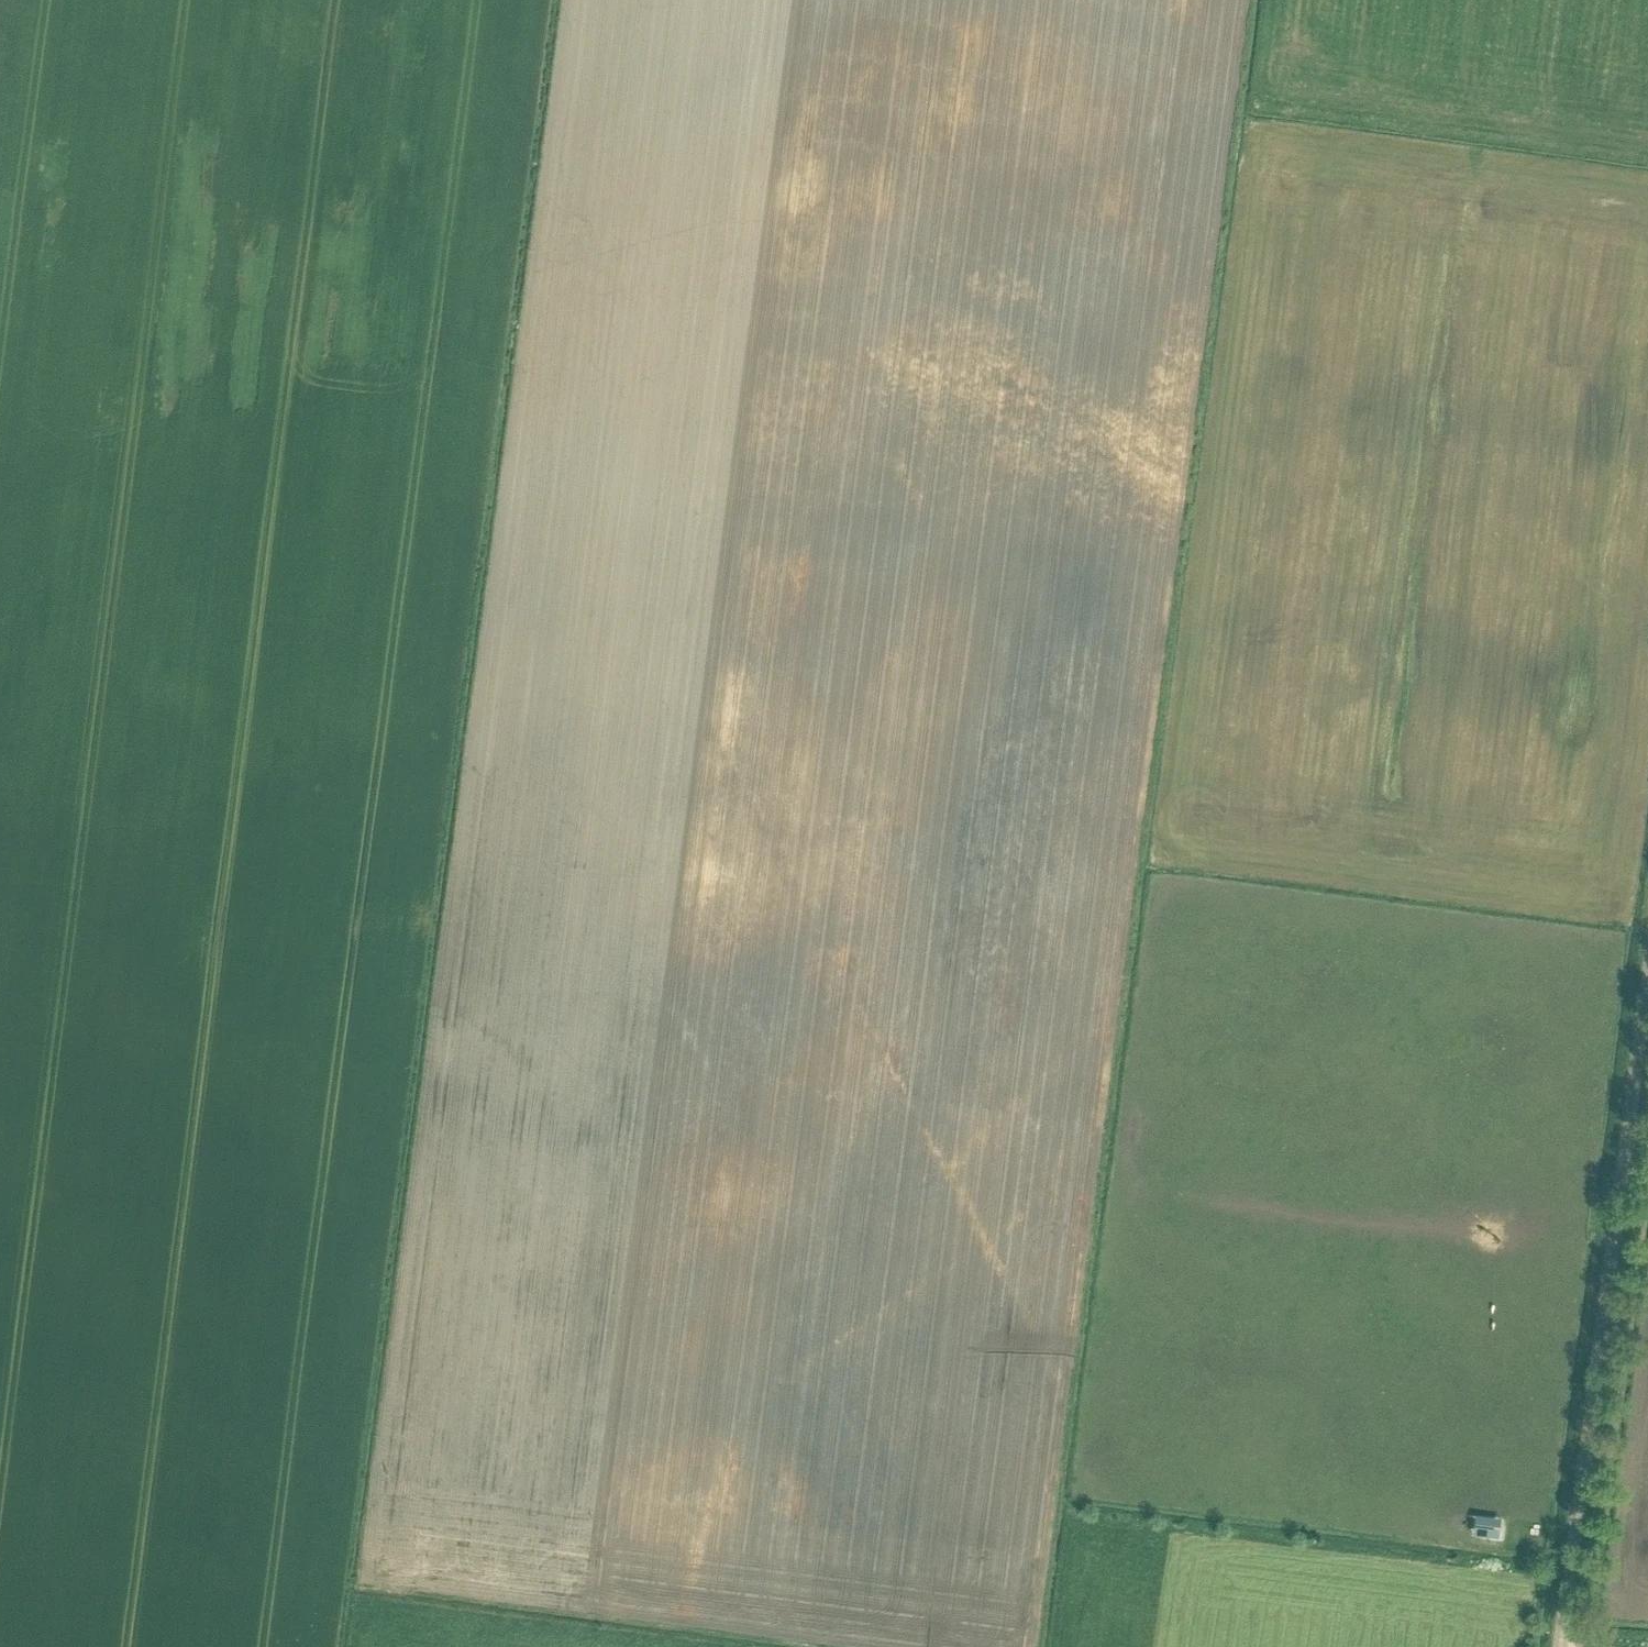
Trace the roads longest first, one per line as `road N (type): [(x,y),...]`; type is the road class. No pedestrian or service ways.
road 1 (unclassified): [(1557,1646),(1647,948)]

